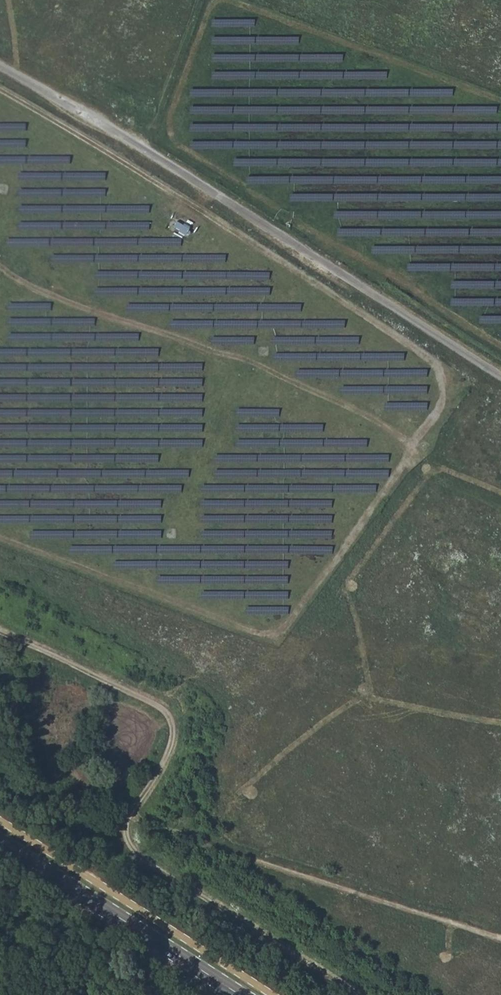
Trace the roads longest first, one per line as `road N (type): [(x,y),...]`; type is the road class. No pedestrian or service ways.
road 1 (track): [(0,85),(430,357),(443,384),(439,409),(286,626),(246,628),(0,537)]
road 2 (track): [(357,994),(126,839),(127,818),(170,749),(165,710),(0,632)]
road 3 (track): [(0,262),(64,300),(258,362),(369,414),(412,450)]
road 4 (track): [(292,241),(302,223),(174,138),(171,111),(216,0)]
road 5 (track): [(200,843),(500,939)]
road 6 (track): [(230,0),(500,99)]
road 7 (secondary): [(0,840),(241,994)]
road 8 (track): [(500,344),(390,273)]

